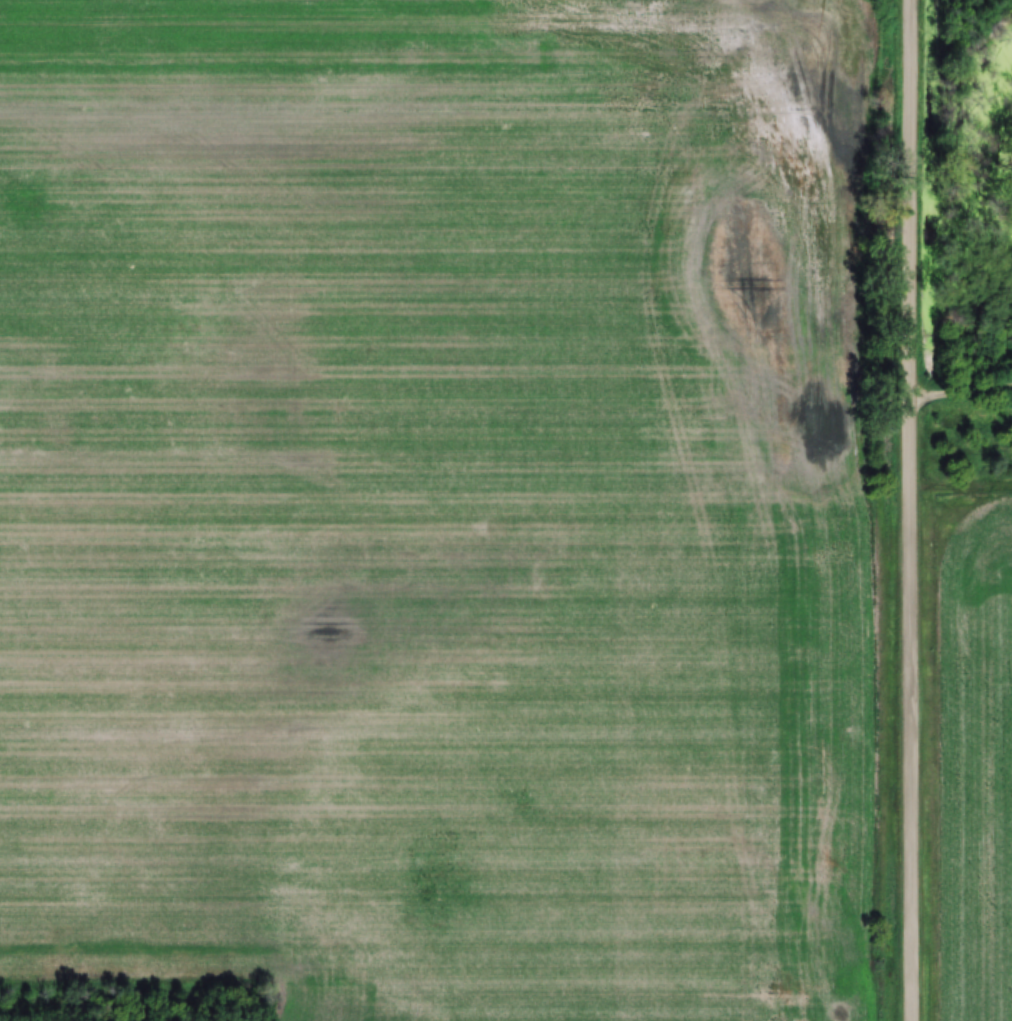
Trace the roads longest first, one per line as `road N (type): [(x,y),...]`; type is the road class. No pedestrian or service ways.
road 1 (residential): [(912,1020),(910,0)]

